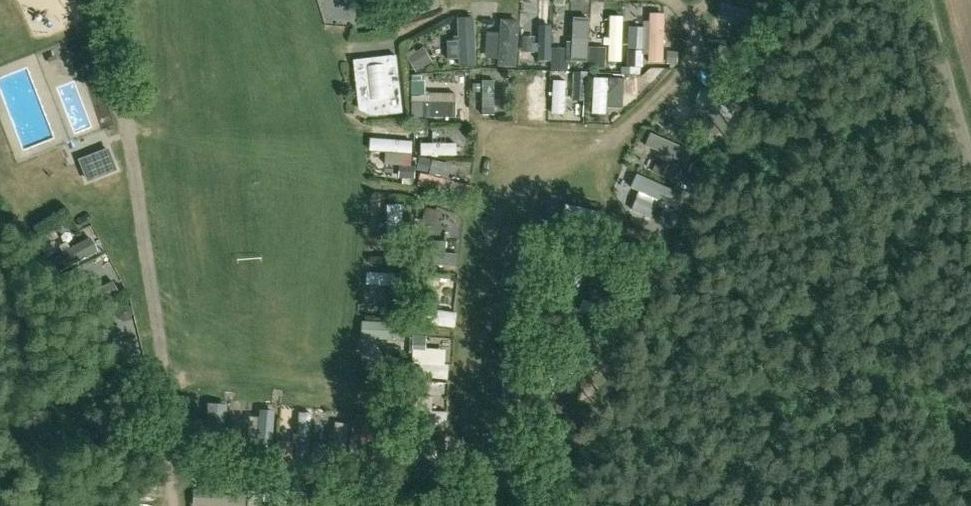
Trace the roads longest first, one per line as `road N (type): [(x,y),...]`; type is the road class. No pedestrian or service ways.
road 1 (track): [(461,457),(486,227),(625,131)]
road 2 (unclassified): [(970,157),(923,0)]

